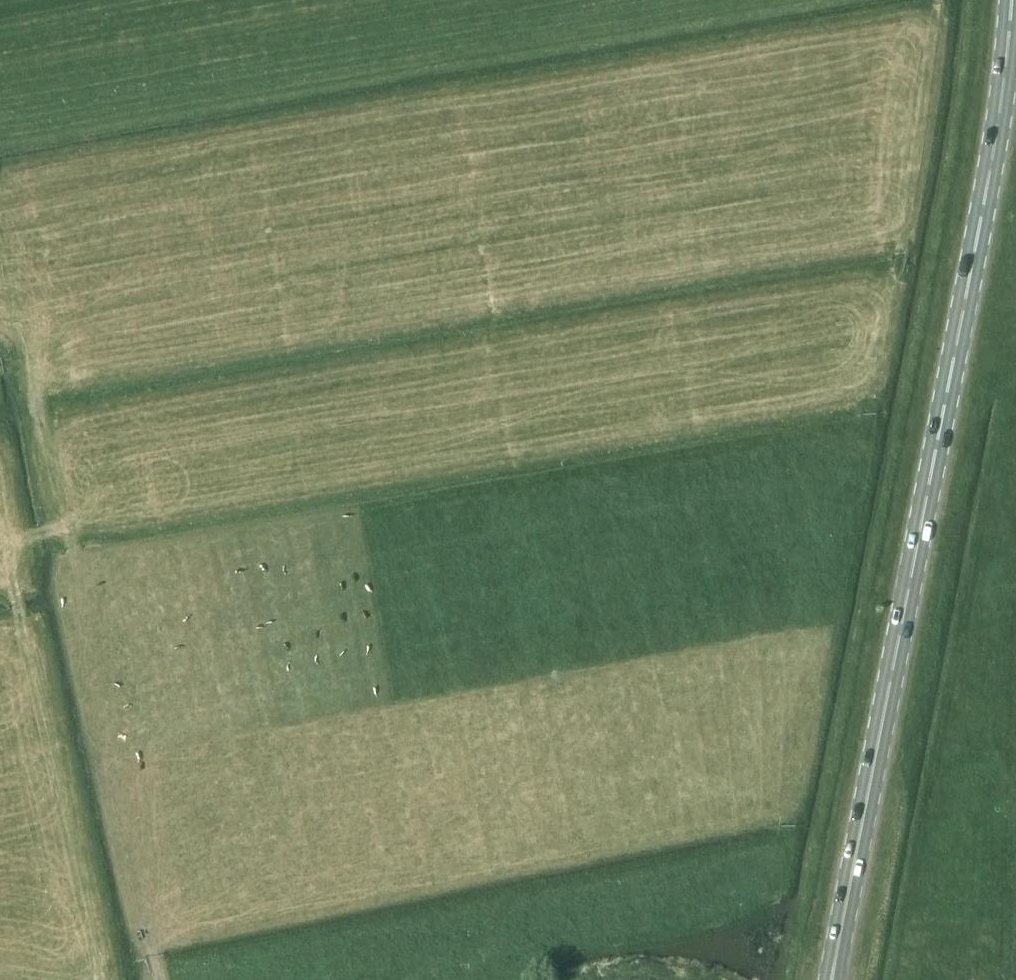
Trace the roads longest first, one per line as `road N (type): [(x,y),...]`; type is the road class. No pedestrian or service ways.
road 1 (primary): [(834,978),(994,166),(1015,0)]

